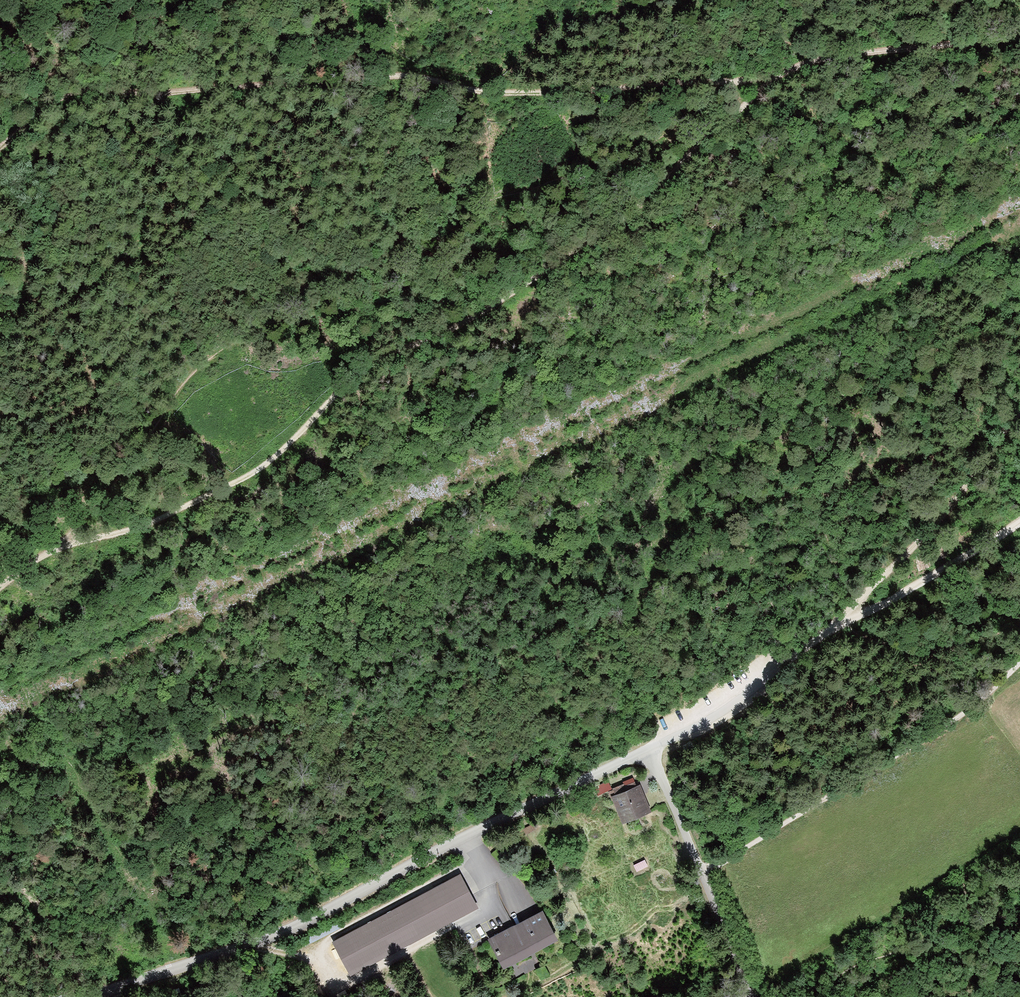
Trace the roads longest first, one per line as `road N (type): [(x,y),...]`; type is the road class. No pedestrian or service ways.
road 1 (track): [(778,71),(668,173),(491,305),(377,354),(230,489),(144,524),(67,539),(0,587)]
road 2 (track): [(0,150),(70,98),(335,84),(436,87),(503,102),(662,100),(778,71)]
road 3 (unclassified): [(44,996),(124,983),(300,919),(436,844),(647,749)]
road 4 (track): [(1019,666),(963,723),(704,875)]
road 5 (track): [(772,669),(1019,517)]
road 6 (unclassified): [(748,996),(647,749)]
road 7 (track): [(1019,424),(966,502),(847,619)]
road 8 (track): [(778,71),(845,55),(1019,41)]
road 9 (track): [(0,859),(55,909),(93,987)]

